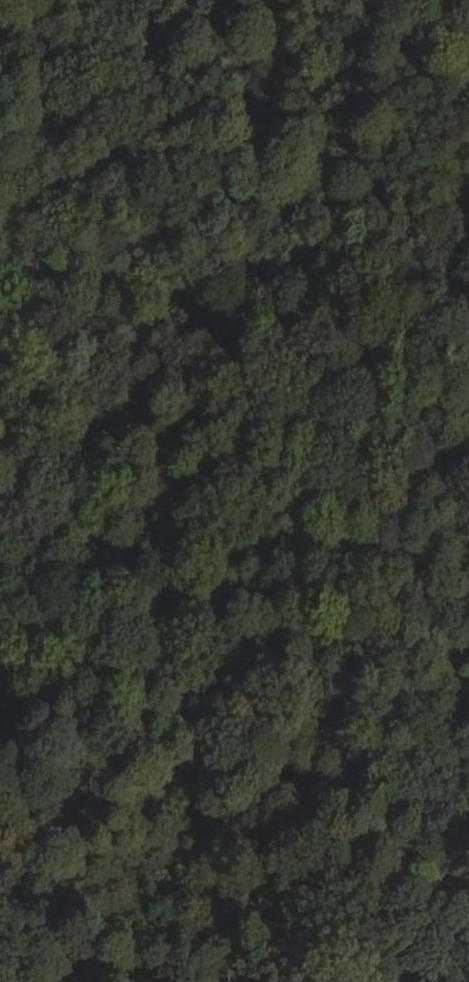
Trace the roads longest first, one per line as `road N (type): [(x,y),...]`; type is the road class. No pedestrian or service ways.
road 1 (track): [(468,314),(388,277),(347,276),(196,307),(168,298),(146,276),(80,253),(0,253)]
road 2 (track): [(468,336),(350,776)]
road 3 (track): [(295,981),(350,776)]

